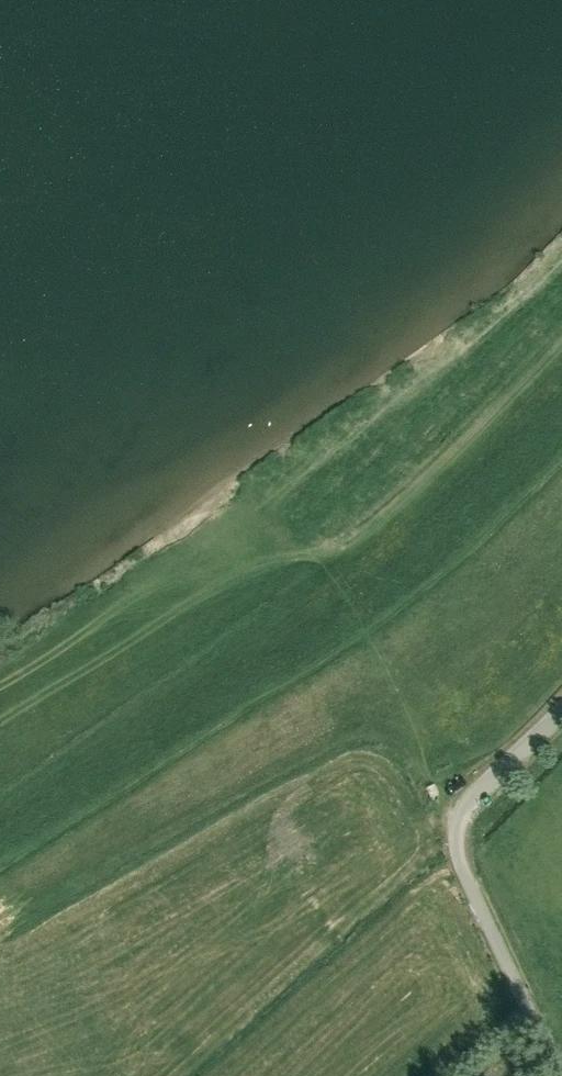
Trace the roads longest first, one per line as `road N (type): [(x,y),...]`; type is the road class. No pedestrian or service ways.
road 1 (unclassified): [(557,1075),(460,866),(457,833),(475,796),(561,711)]

